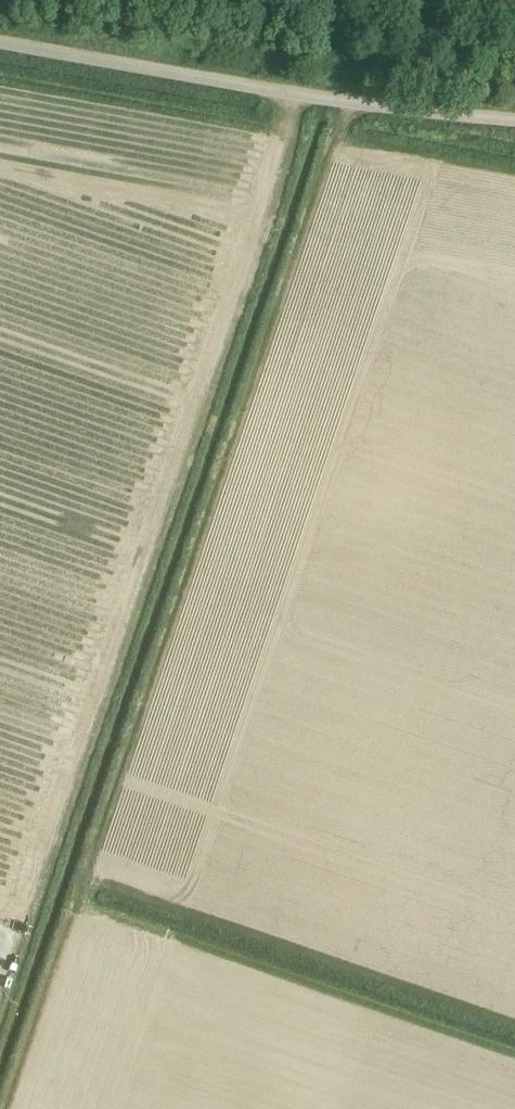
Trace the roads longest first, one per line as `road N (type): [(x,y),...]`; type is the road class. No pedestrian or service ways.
road 1 (unclassified): [(514,115),(266,101),(0,51)]

